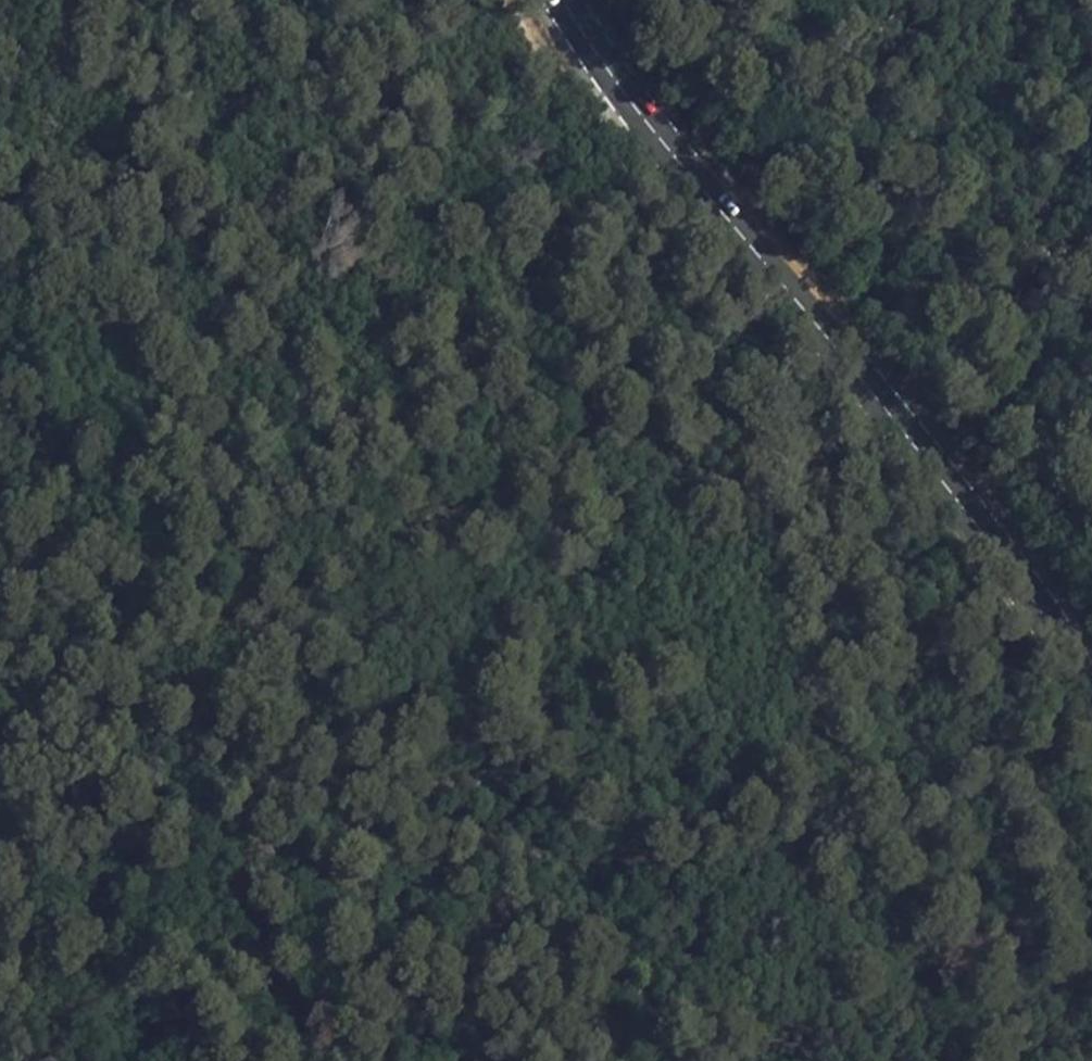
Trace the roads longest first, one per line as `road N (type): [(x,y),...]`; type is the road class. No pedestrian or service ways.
road 1 (secondary): [(563,0),(647,118),(947,484),(1064,644),(1091,701)]
road 2 (track): [(647,118),(558,59),(521,0)]

